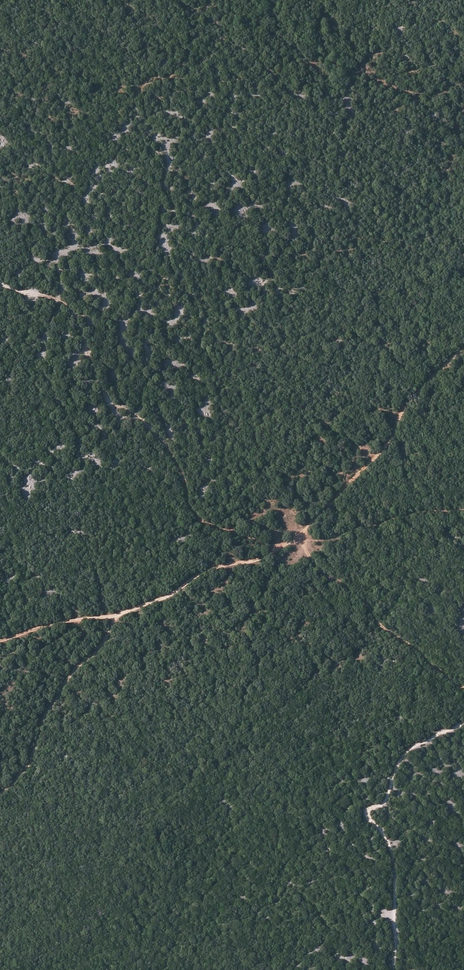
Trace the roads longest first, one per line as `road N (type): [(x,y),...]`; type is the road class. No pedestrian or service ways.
road 1 (track): [(0,284),(64,304),(111,403),(138,416),(170,452),(199,518),(276,551)]
road 2 (track): [(0,640),(118,615),(297,536)]
road 3 (track): [(297,536),(382,452),(419,391),(463,350)]
road 4 (track): [(0,793),(29,764),(55,700),(118,615)]

